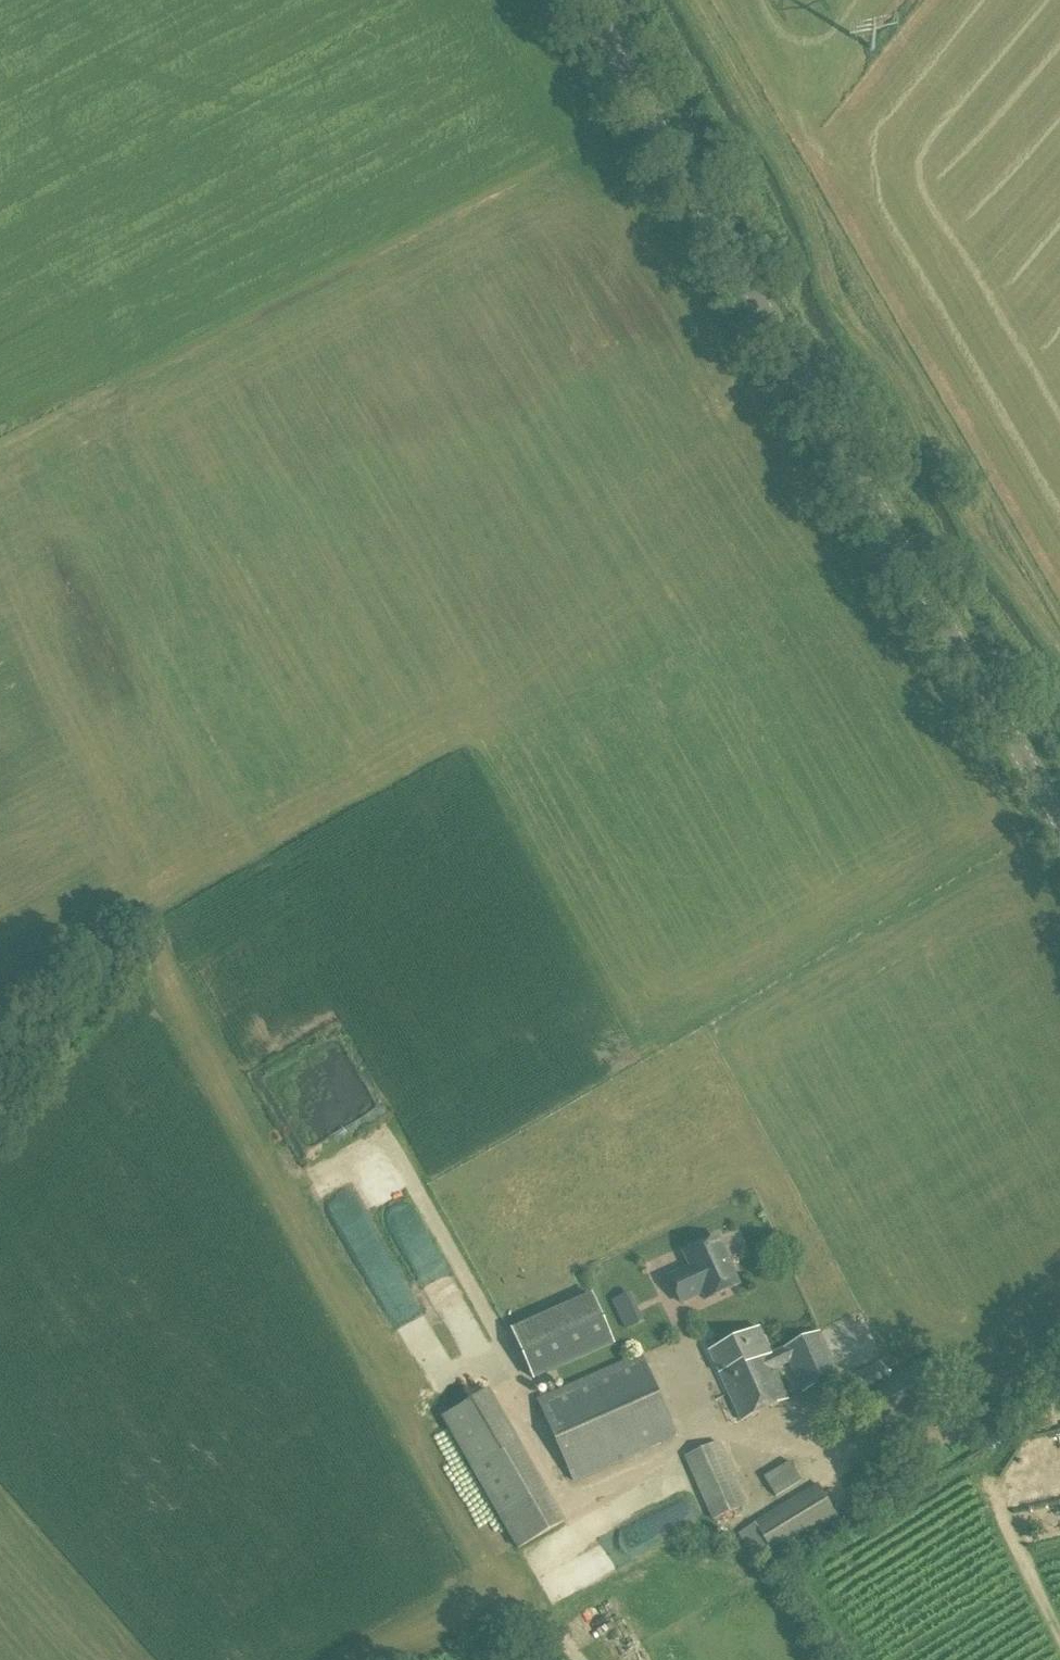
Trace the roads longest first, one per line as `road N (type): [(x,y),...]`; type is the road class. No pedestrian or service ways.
road 1 (secondary): [(1059,831),(578,0)]

